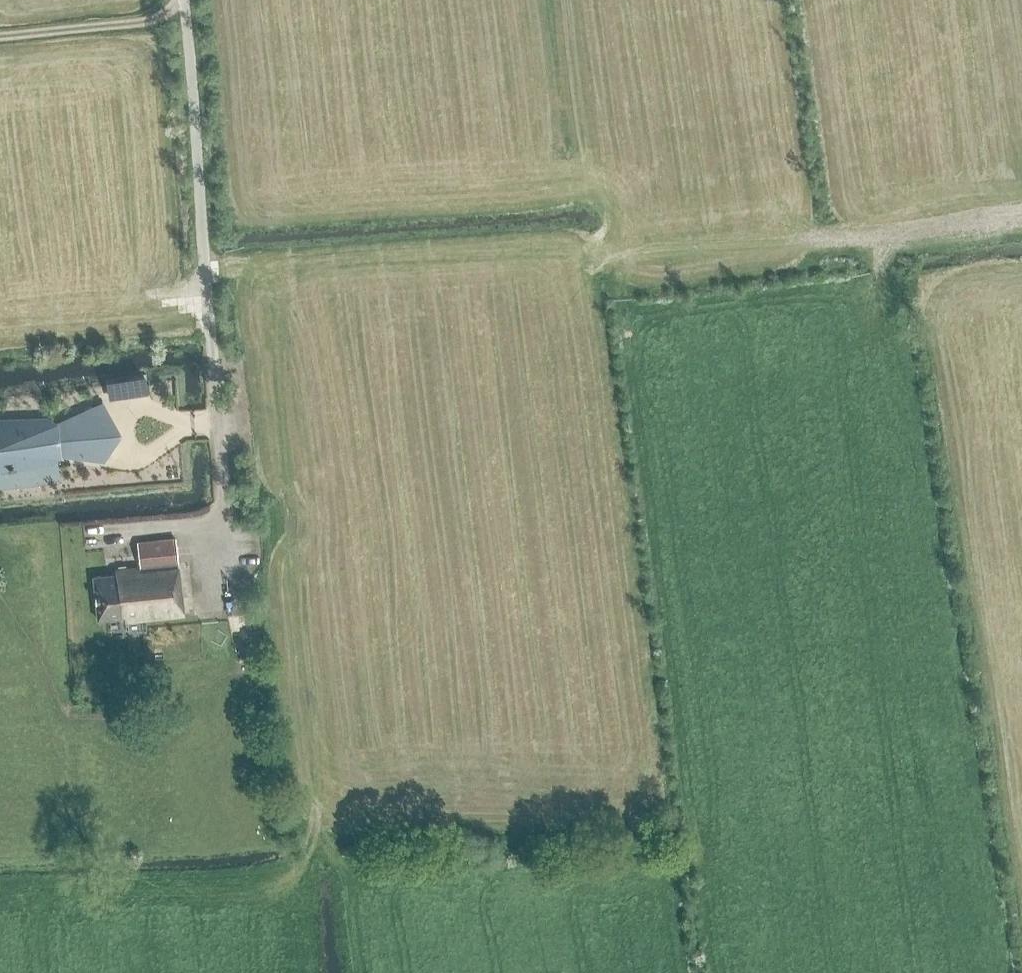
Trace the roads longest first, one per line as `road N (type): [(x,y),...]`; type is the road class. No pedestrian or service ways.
road 1 (unclassified): [(183,0),(213,364)]
road 2 (track): [(179,0),(151,21),(0,37)]

